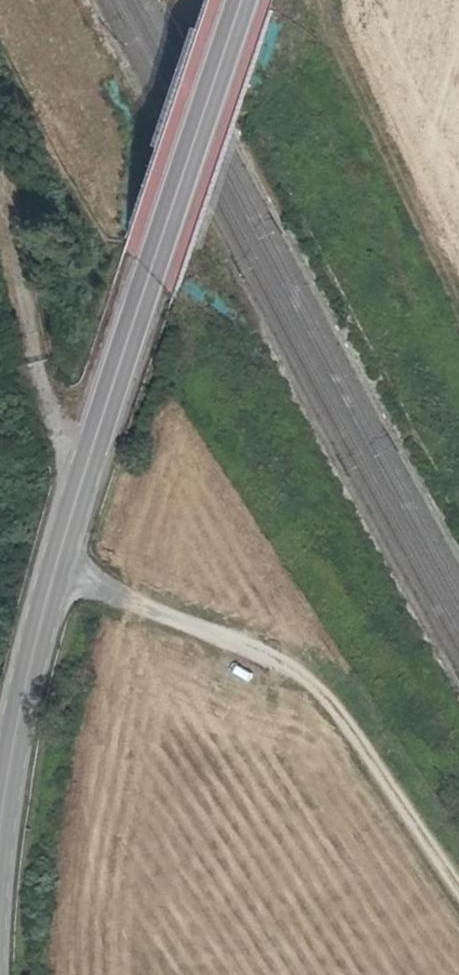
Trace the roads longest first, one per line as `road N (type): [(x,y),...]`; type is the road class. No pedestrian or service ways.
road 1 (secondary): [(241,0),(55,566),(0,821)]
road 2 (track): [(55,566),(308,678),(458,888)]
road 3 (track): [(82,478),(47,397),(0,192)]

